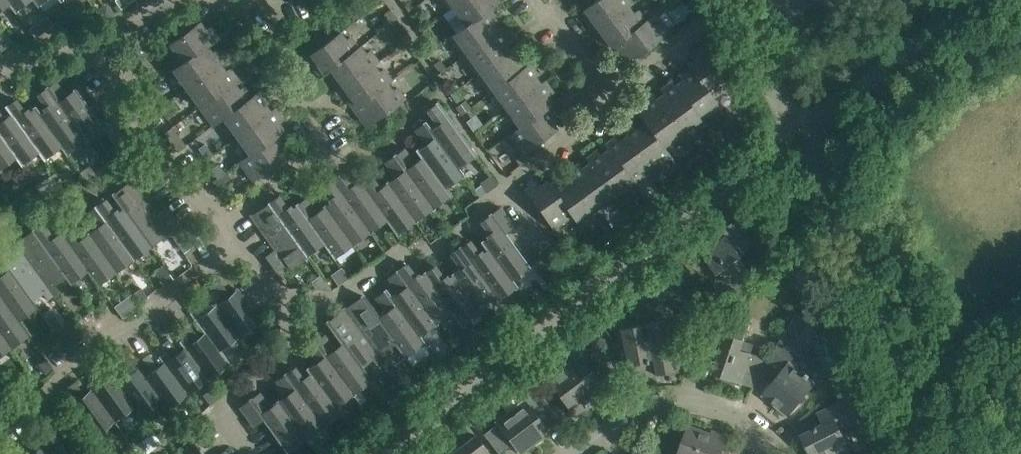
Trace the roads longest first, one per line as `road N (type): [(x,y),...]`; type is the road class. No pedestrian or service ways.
road 1 (residential): [(0,422),(237,243)]
road 2 (residential): [(300,302),(332,305),(398,254),(435,249),(511,187)]
road 3 (residential): [(97,54),(237,243)]
road 4 (residential): [(243,453),(215,419),(294,356),(300,302)]
road 5 (residential): [(567,453),(635,404),(690,391)]
road 6 (residential): [(511,187),(606,101)]
road 7 (residential): [(606,101),(536,0)]

